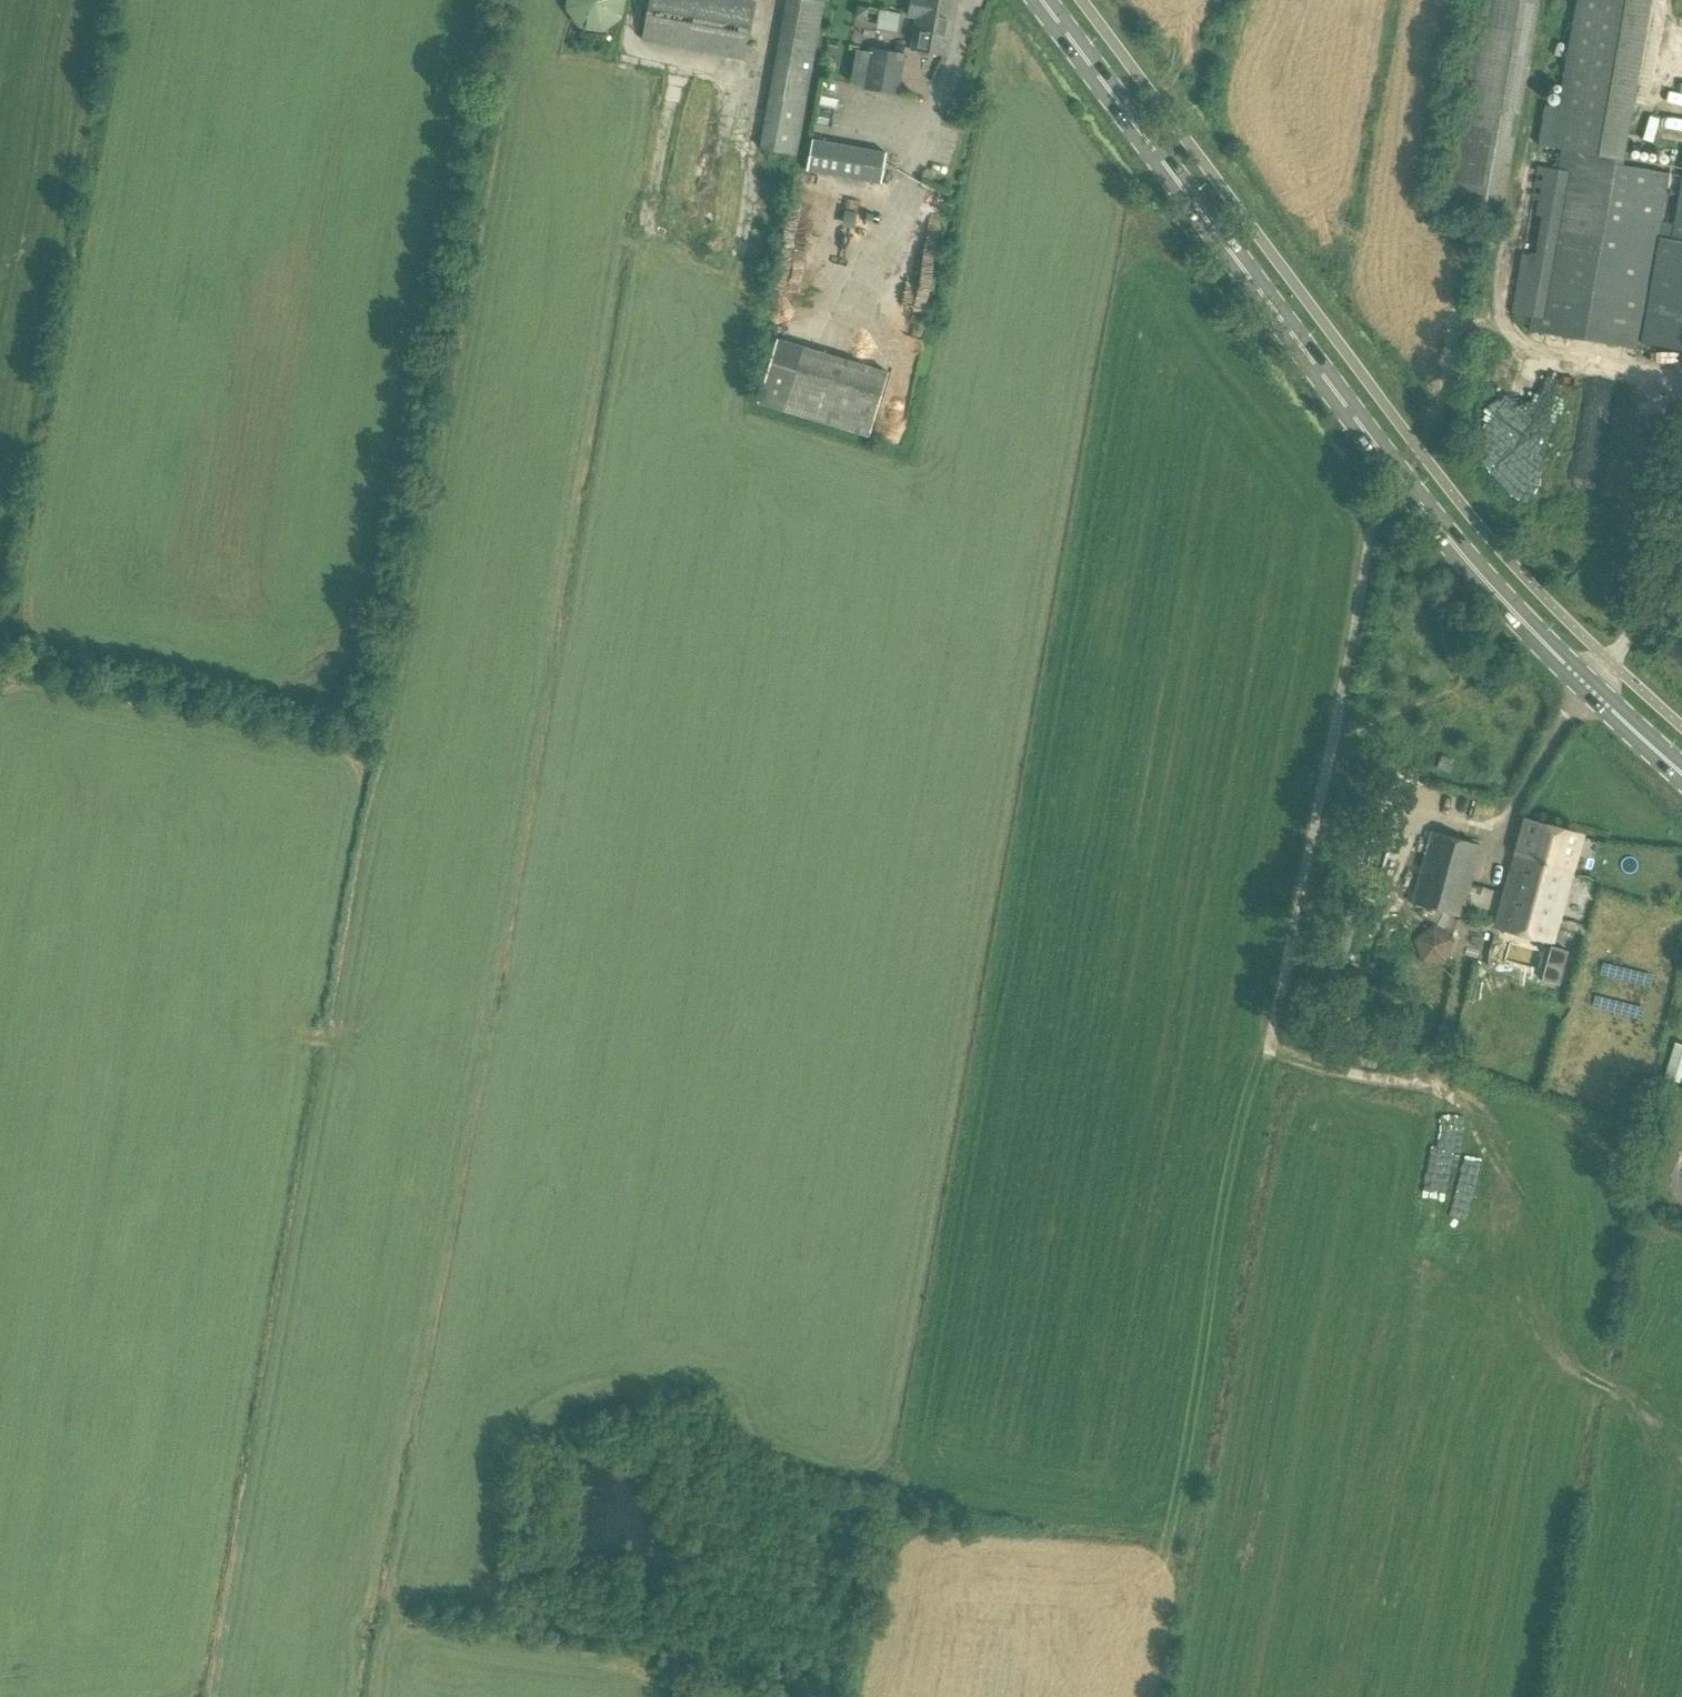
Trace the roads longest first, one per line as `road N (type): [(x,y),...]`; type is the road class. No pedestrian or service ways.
road 1 (primary): [(1681,771),(1525,624),(1451,538),(1039,0)]

